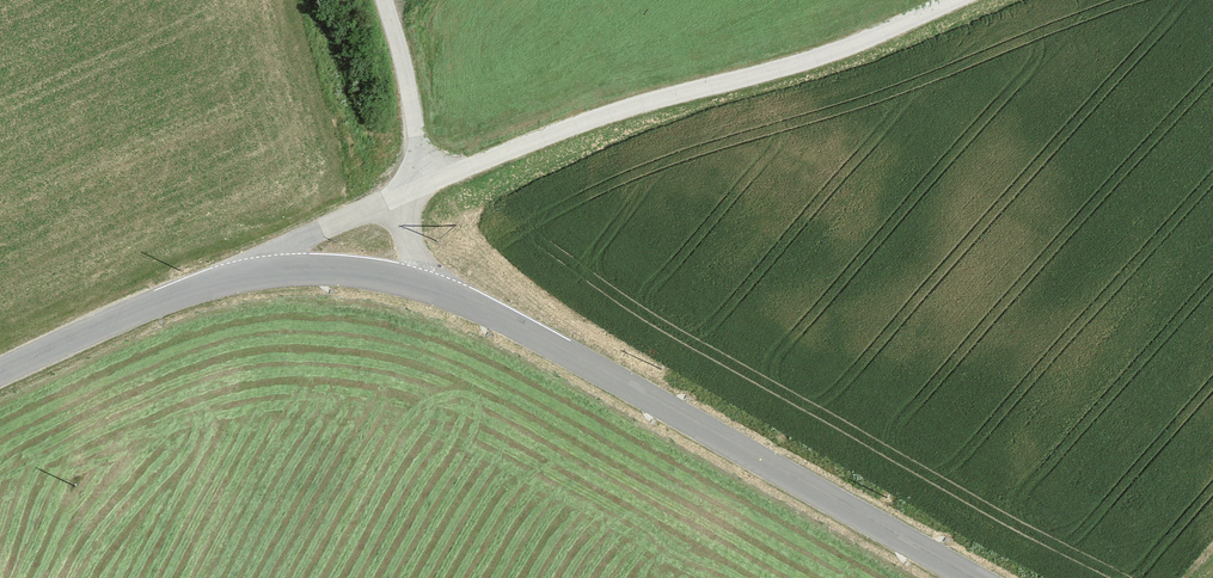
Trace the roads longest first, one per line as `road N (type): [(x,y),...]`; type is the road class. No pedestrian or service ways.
road 1 (tertiary): [(965,577),(506,323),(426,287),(377,276),(254,274),(202,287),(0,372)]
road 2 (track): [(254,274),(309,235),(542,139),(844,49),(956,0)]
road 3 (track): [(387,0),(404,46),(417,139),(407,237),(426,287)]

